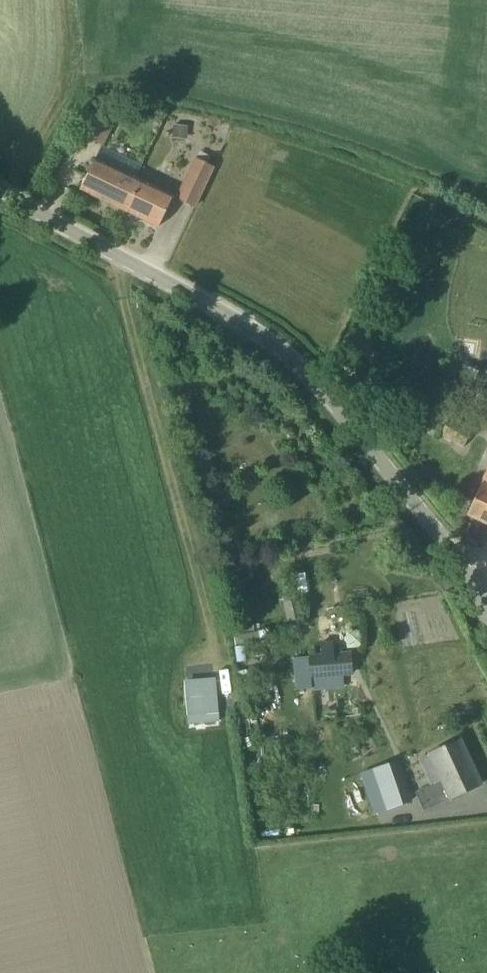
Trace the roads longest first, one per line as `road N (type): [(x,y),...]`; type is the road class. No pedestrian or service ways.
road 1 (unclassified): [(486,625),(368,444),(300,369),(247,329),(121,280),(0,207)]

